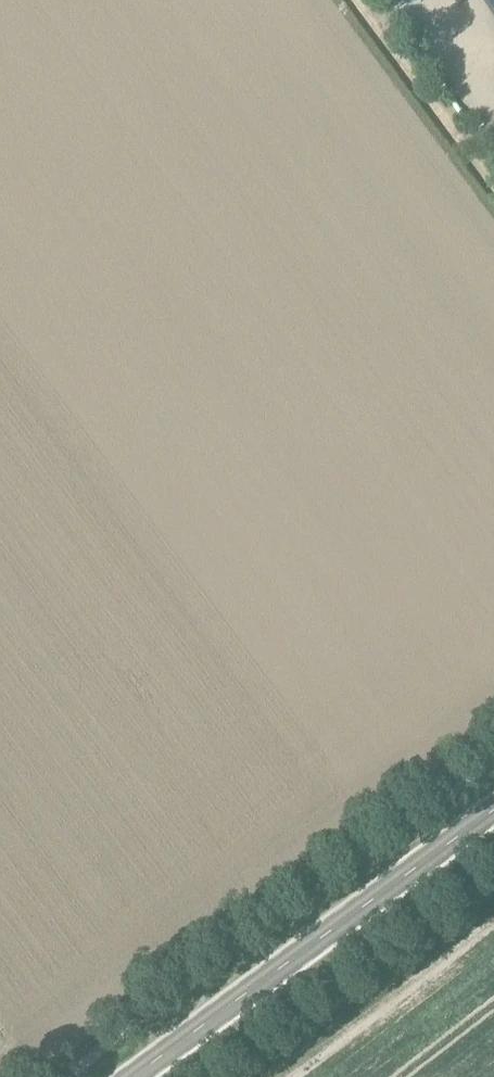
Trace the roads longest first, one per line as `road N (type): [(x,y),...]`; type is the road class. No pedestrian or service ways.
road 1 (secondary): [(144,1076),(493,824)]

